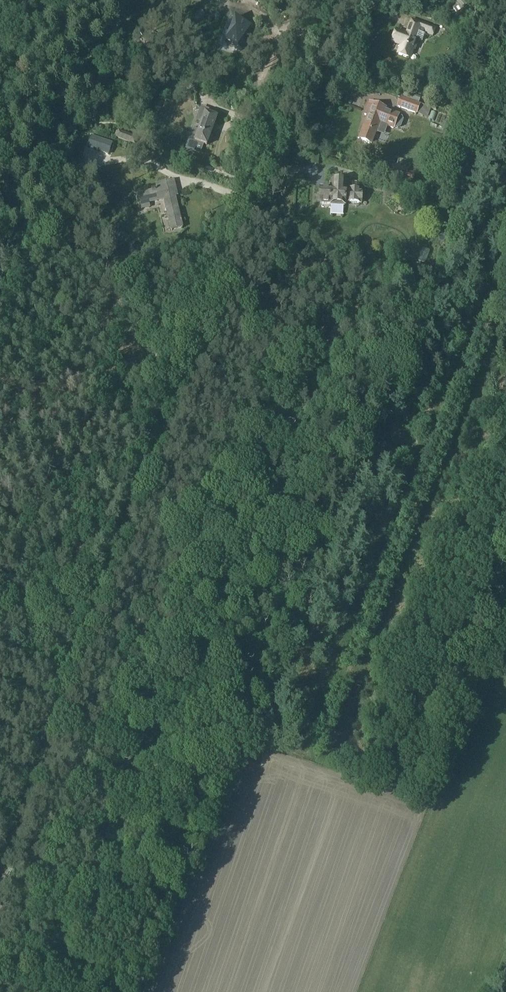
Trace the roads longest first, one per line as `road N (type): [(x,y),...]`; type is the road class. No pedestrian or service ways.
road 1 (track): [(0,884),(238,233)]
road 2 (unclassified): [(238,233),(323,0)]

